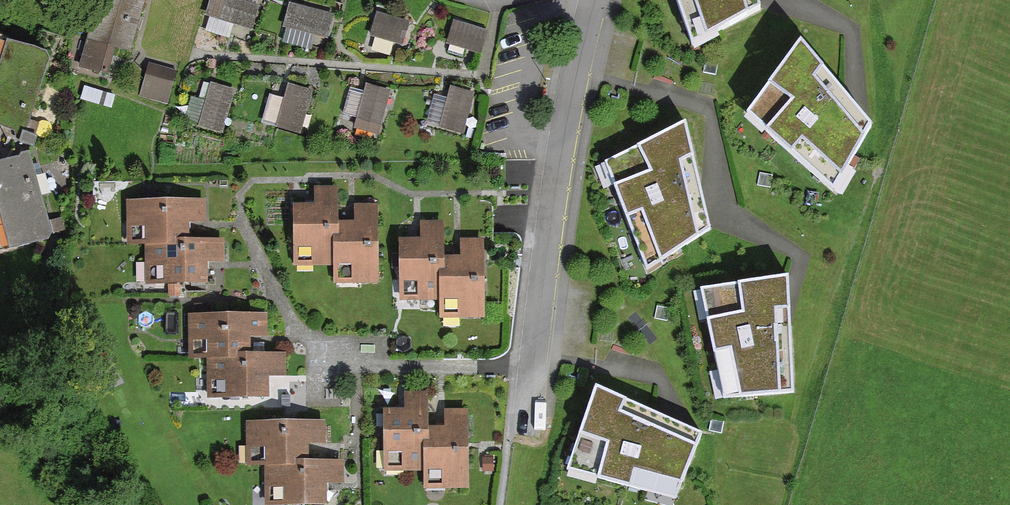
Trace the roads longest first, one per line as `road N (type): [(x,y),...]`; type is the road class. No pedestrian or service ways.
road 1 (residential): [(530,426),(549,246),(597,0)]

